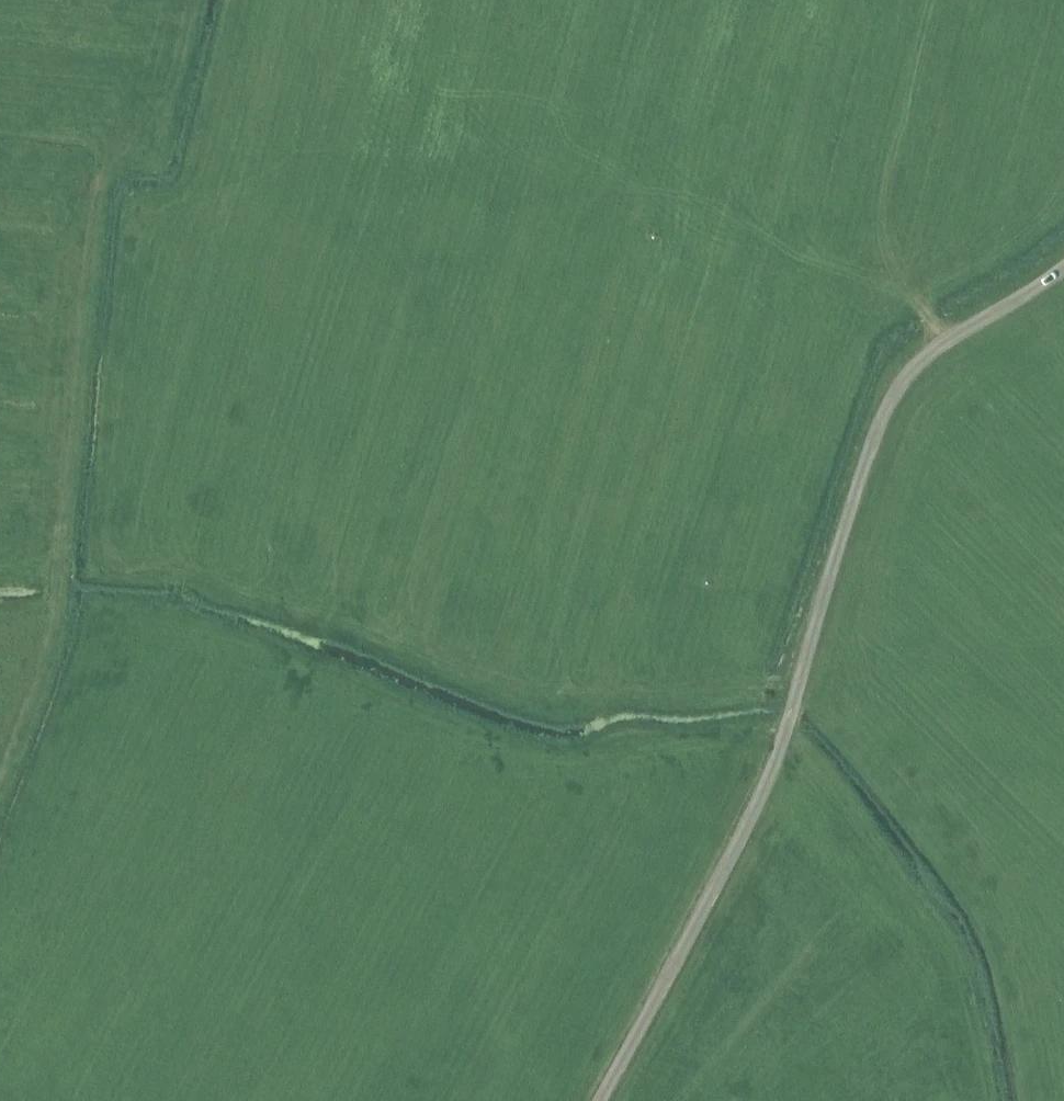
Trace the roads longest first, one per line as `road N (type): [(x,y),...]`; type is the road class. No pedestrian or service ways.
road 1 (track): [(596,1100),(779,745),(890,383),(914,357),(1063,266)]

